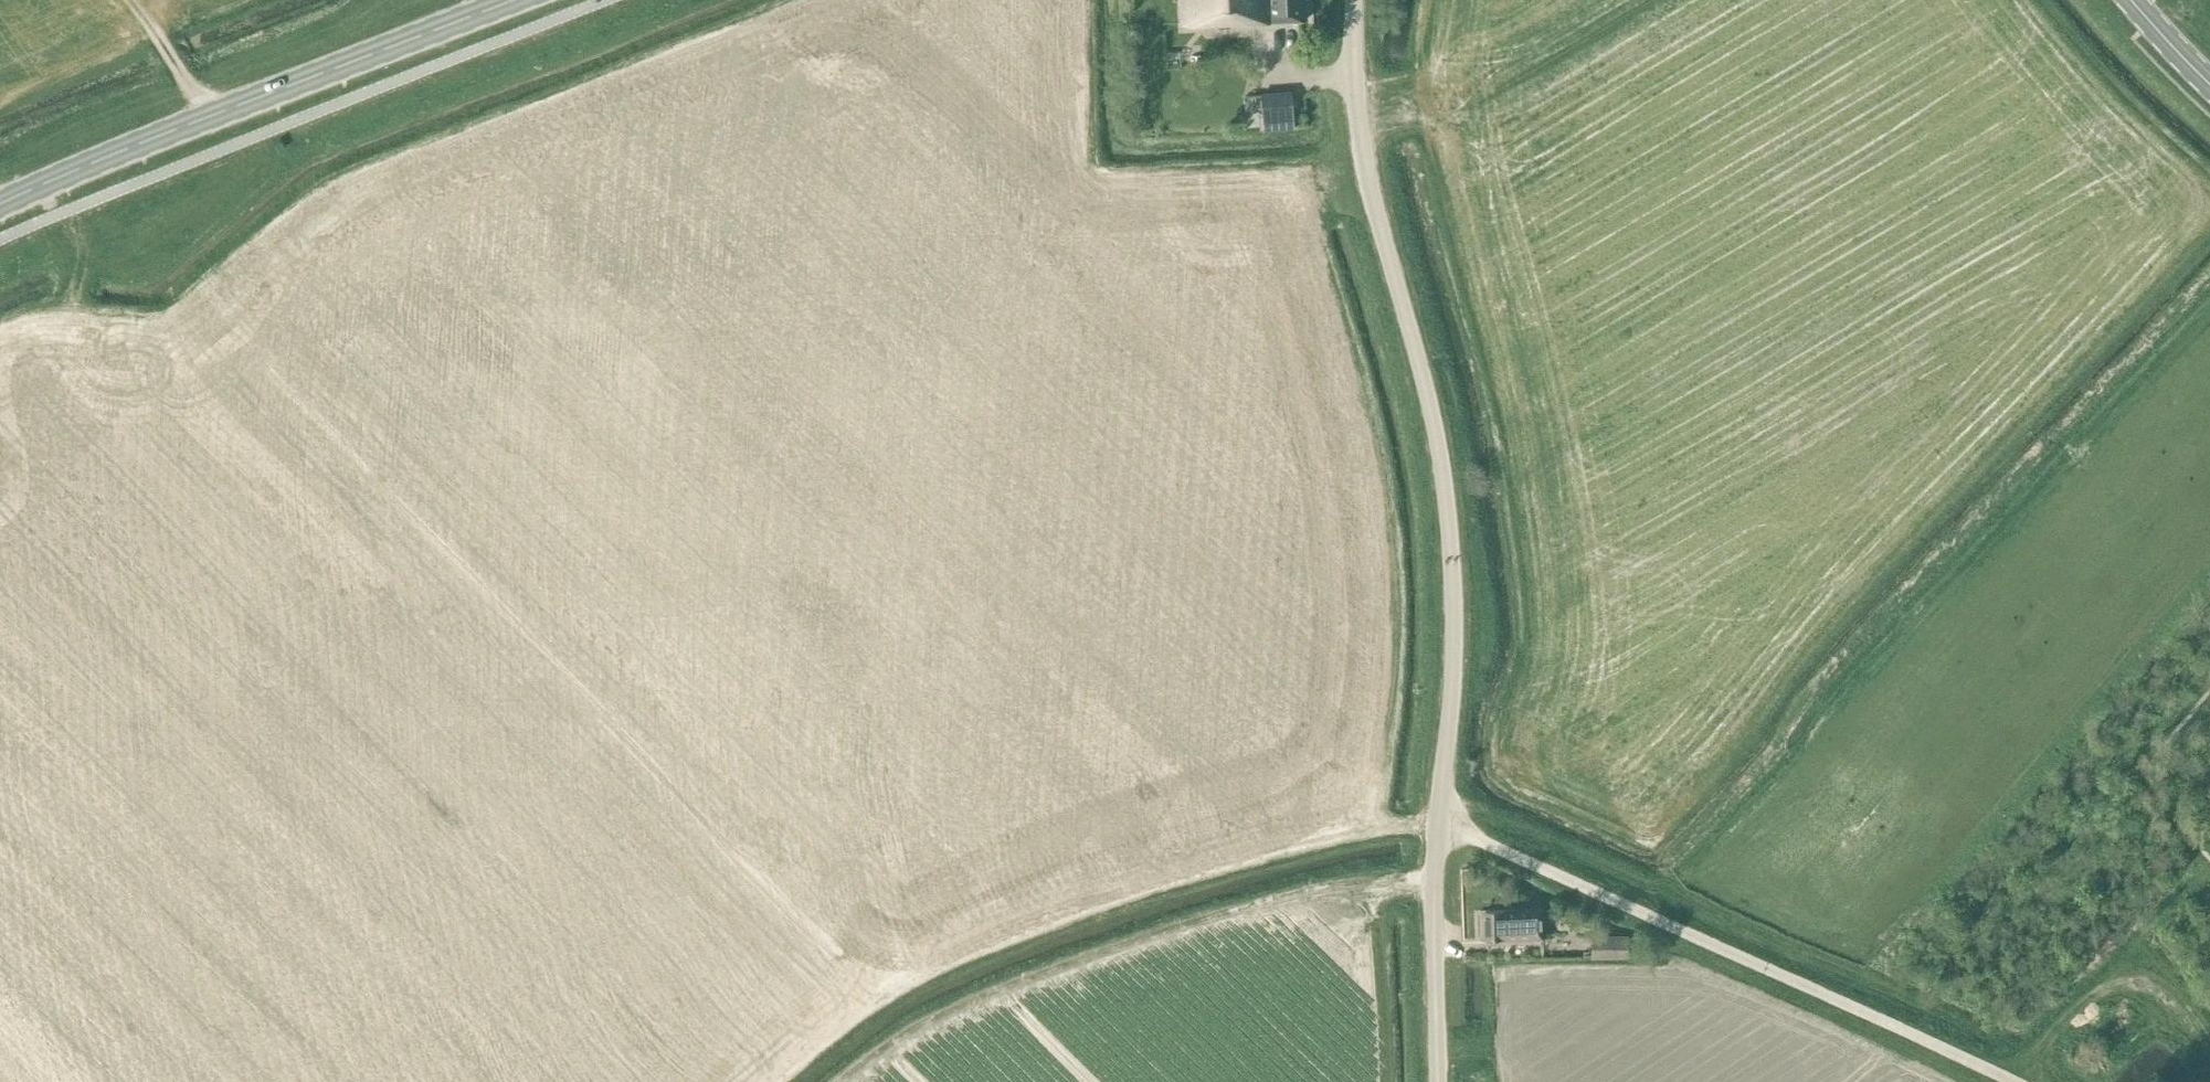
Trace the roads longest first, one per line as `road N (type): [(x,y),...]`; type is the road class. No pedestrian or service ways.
road 1 (unclassified): [(1438,1081),(1436,832),(1454,634),(1440,466),(1361,148),(1357,0)]
road 2 (primary): [(0,201),(507,0)]

